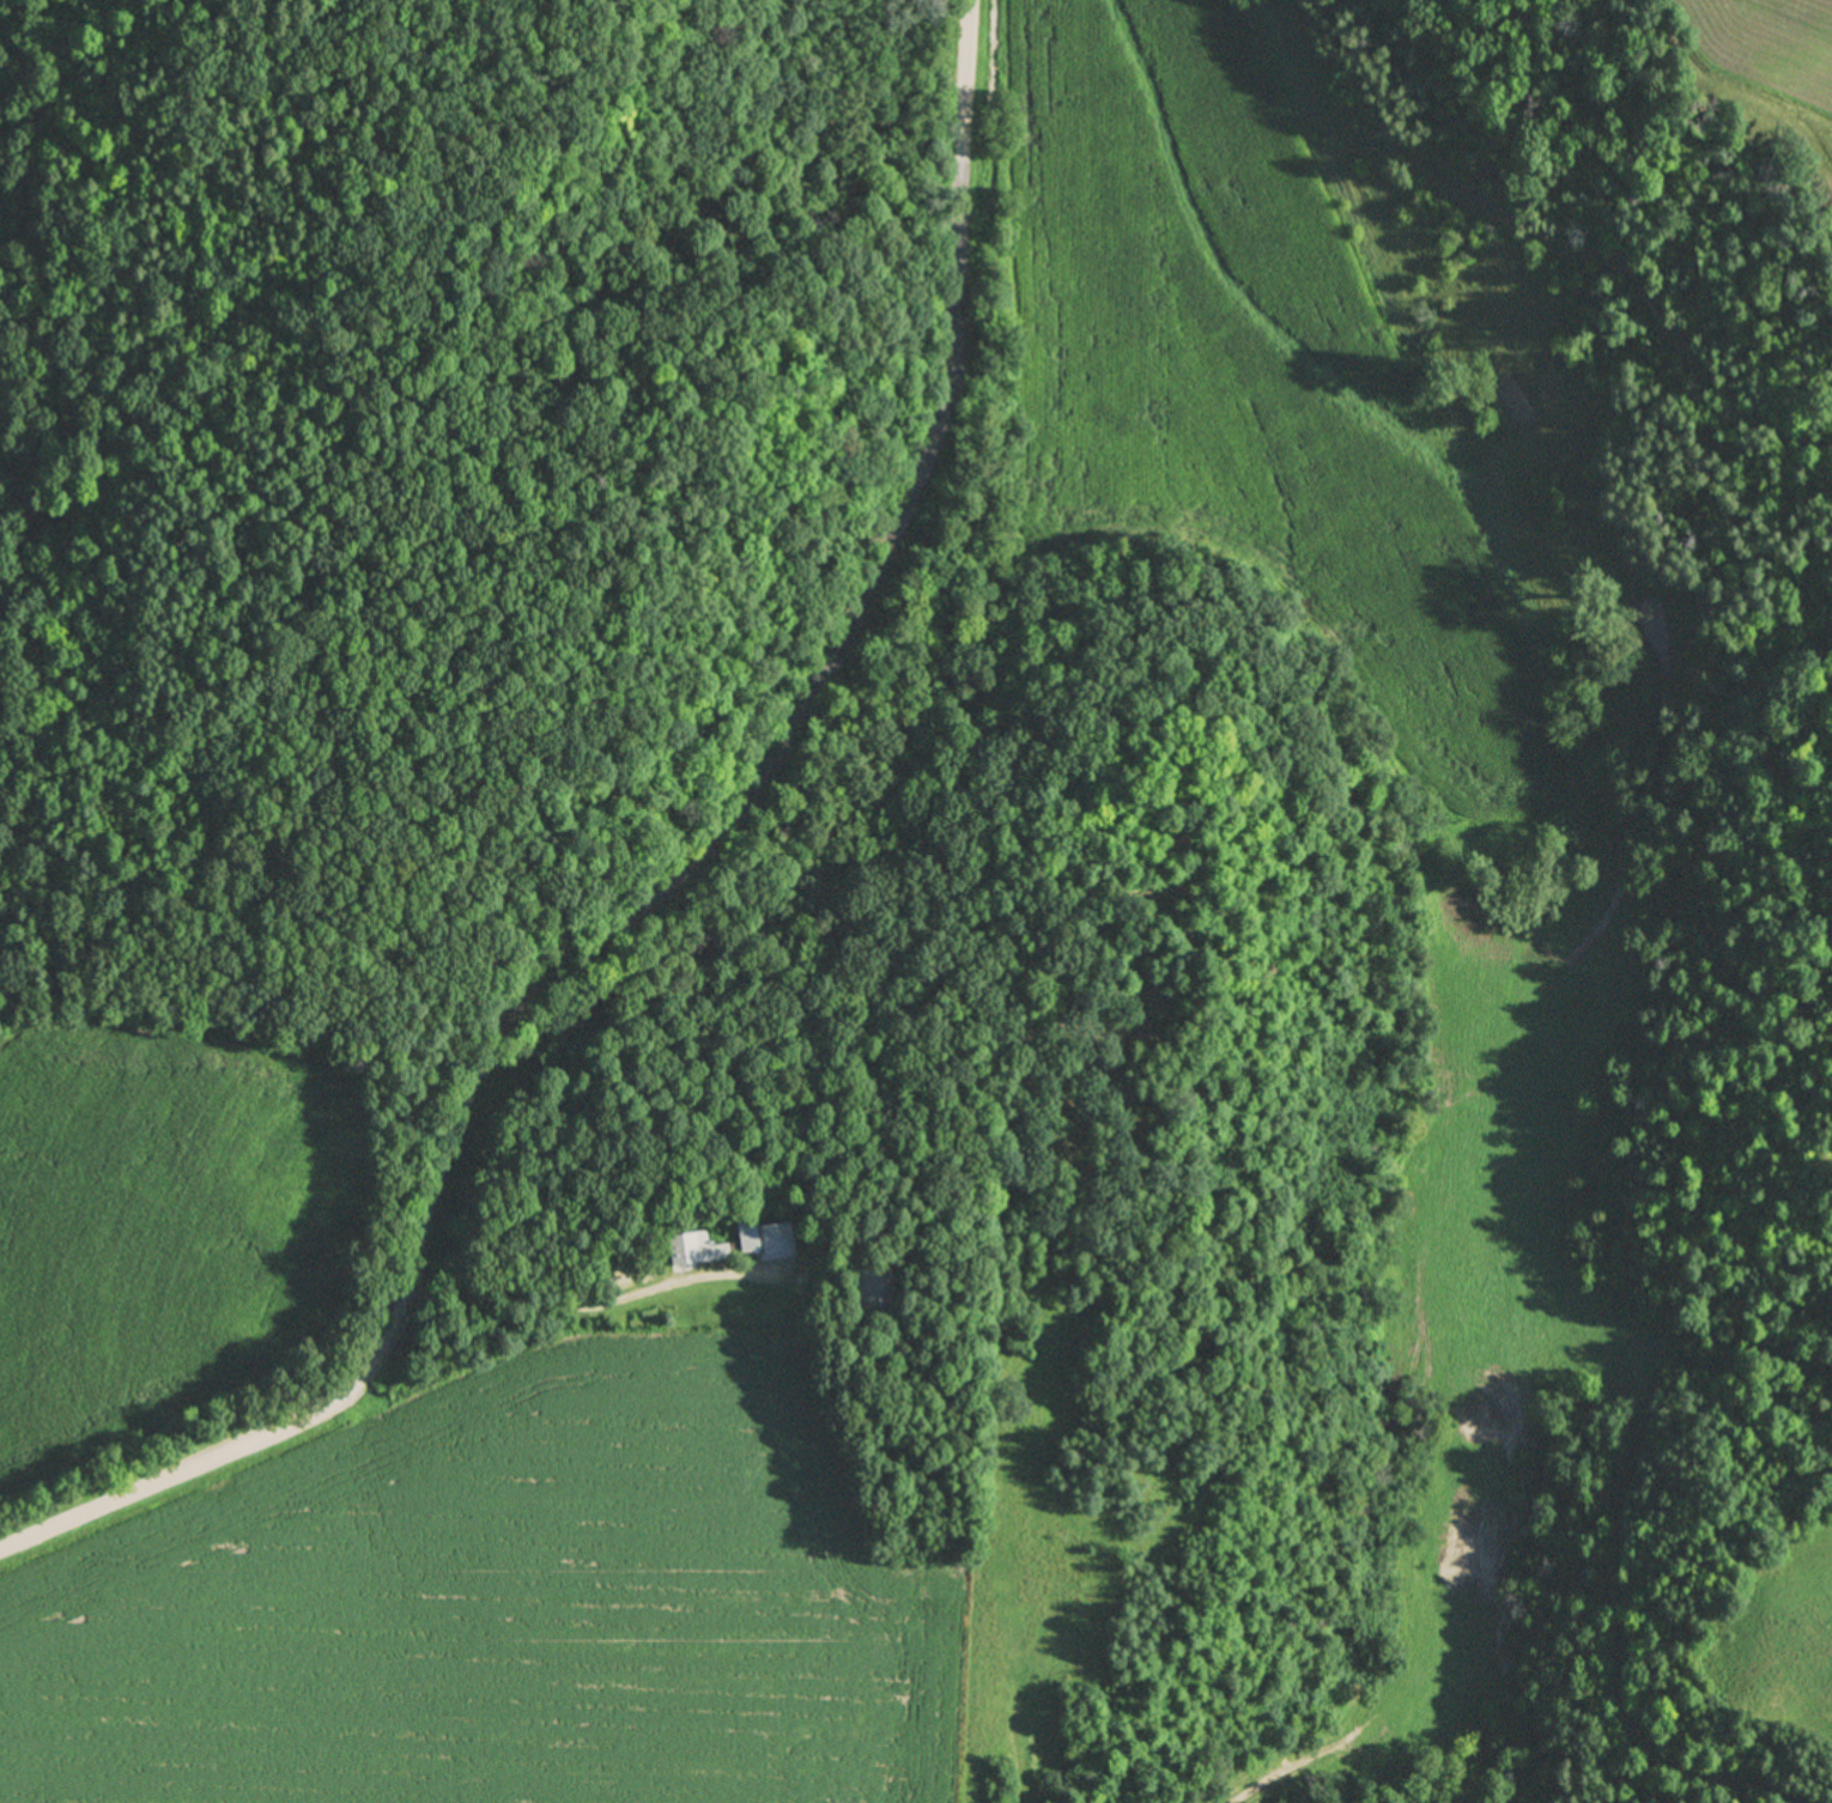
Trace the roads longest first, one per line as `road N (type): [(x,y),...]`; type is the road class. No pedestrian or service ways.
road 1 (residential): [(0,1547),(330,1400),(382,1340),(478,1067),(506,1015),(546,965),(686,873),(774,764),(856,613),(933,442),(962,205),(973,0)]

